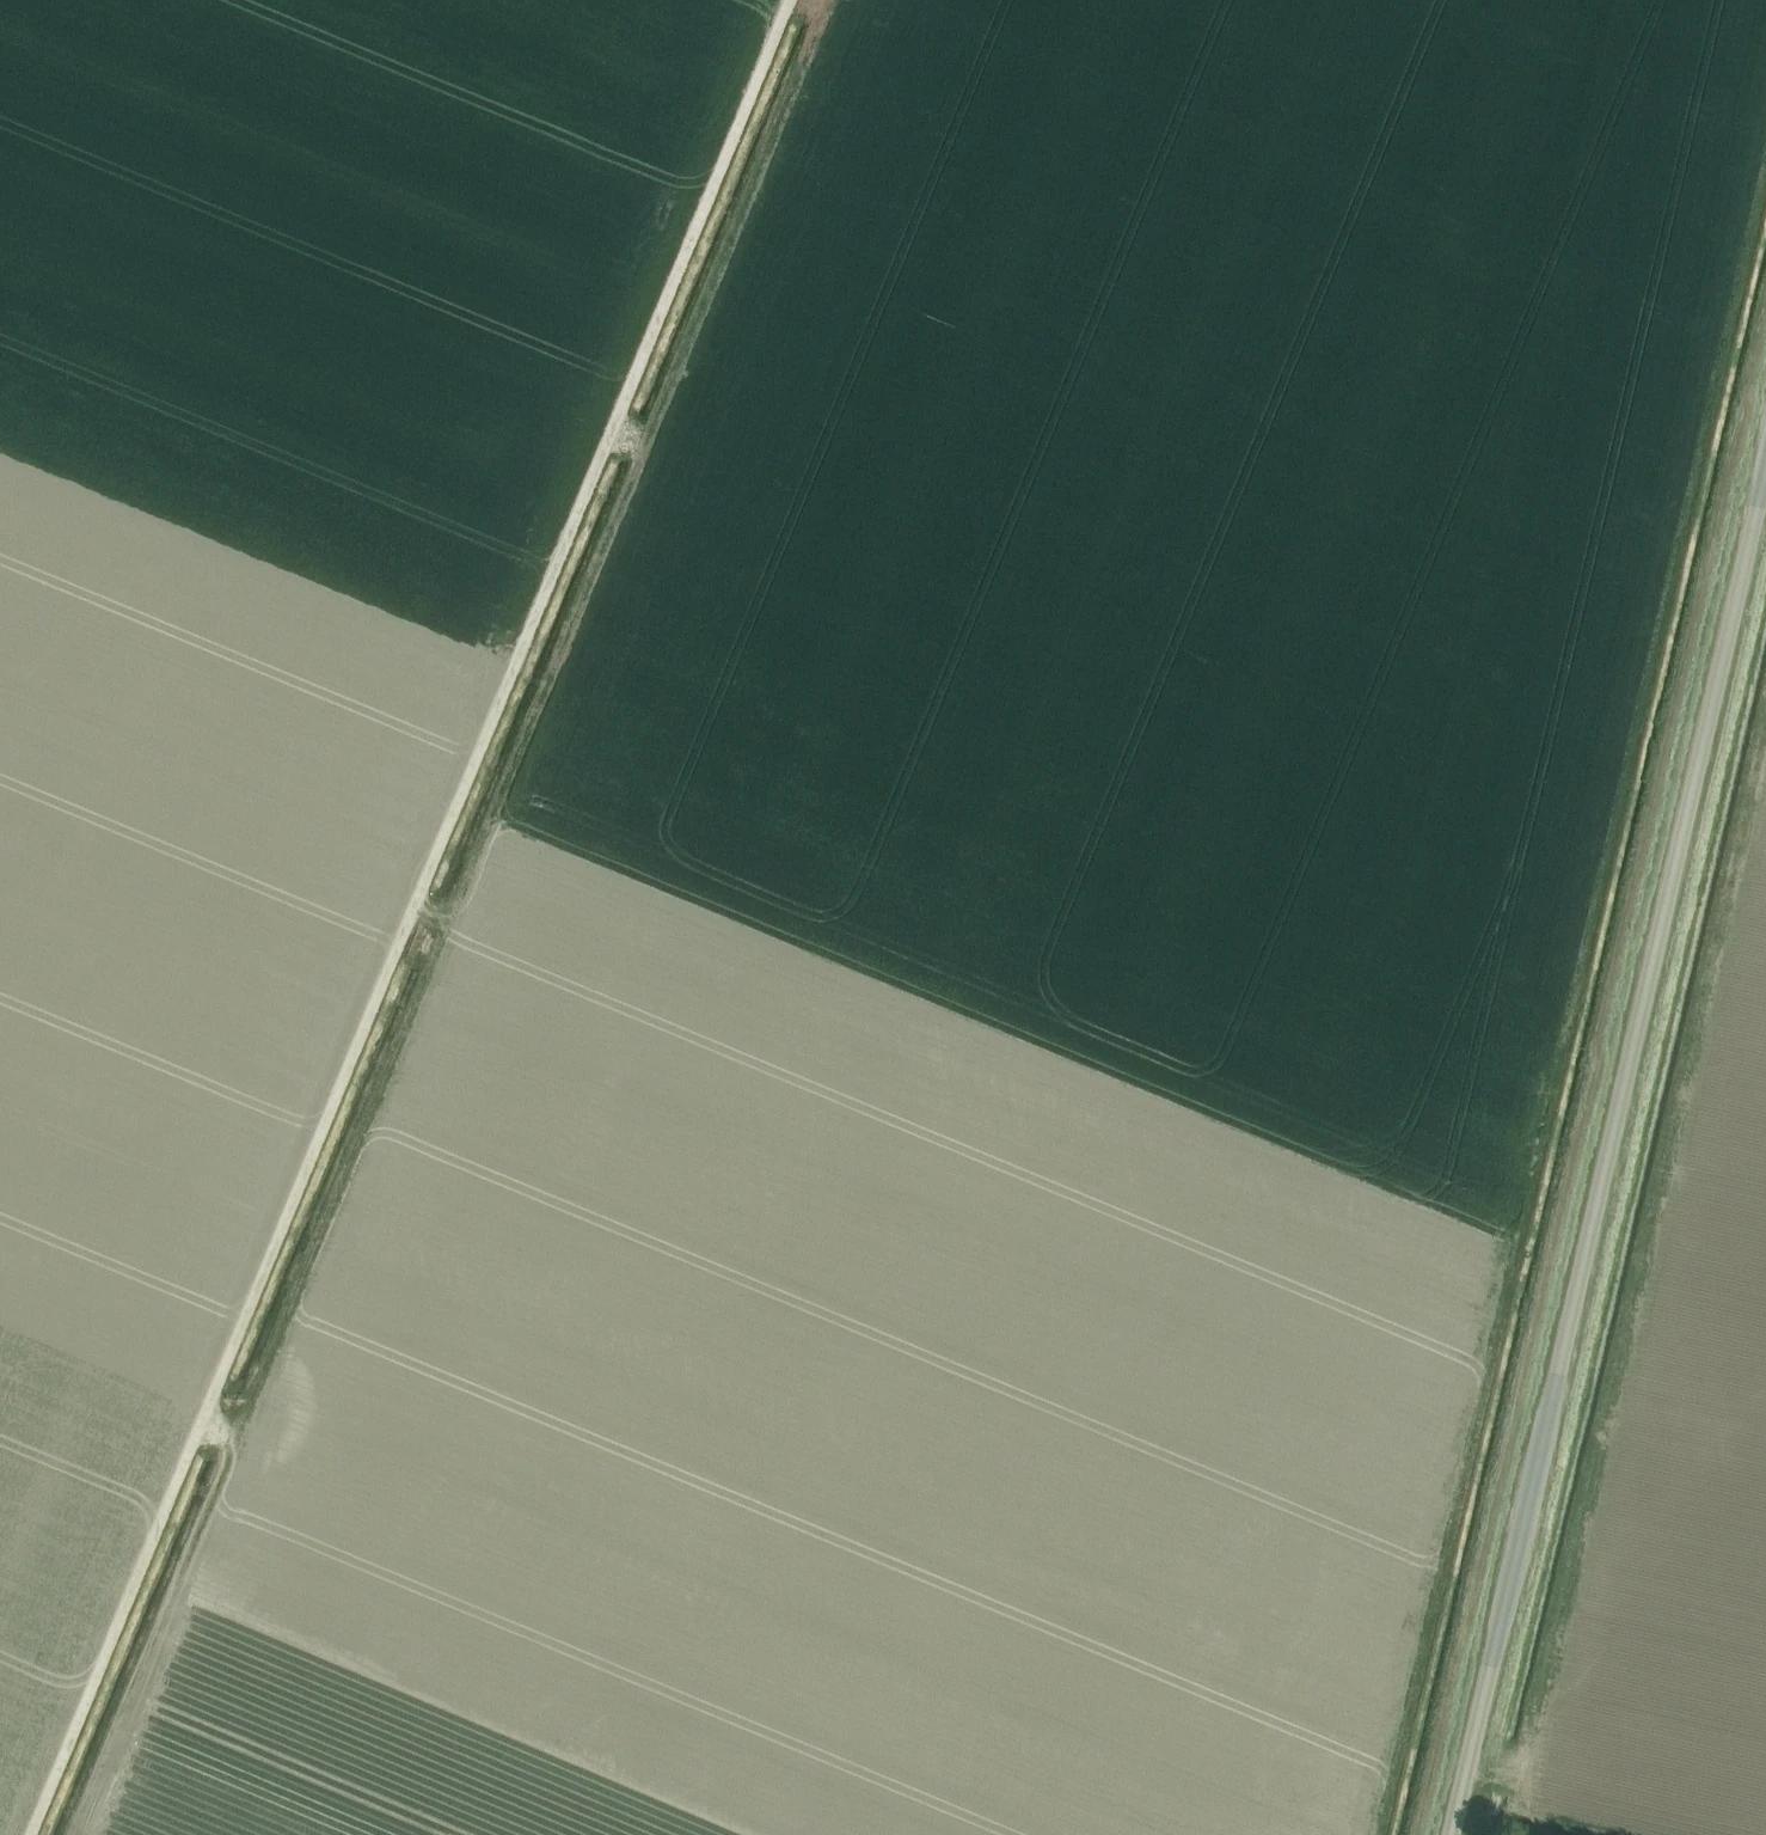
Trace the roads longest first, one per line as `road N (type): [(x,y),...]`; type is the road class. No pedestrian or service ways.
road 1 (track): [(792,0),(33,1834)]
road 2 (unclassified): [(1470,1834),(1529,1627),(1765,564)]

